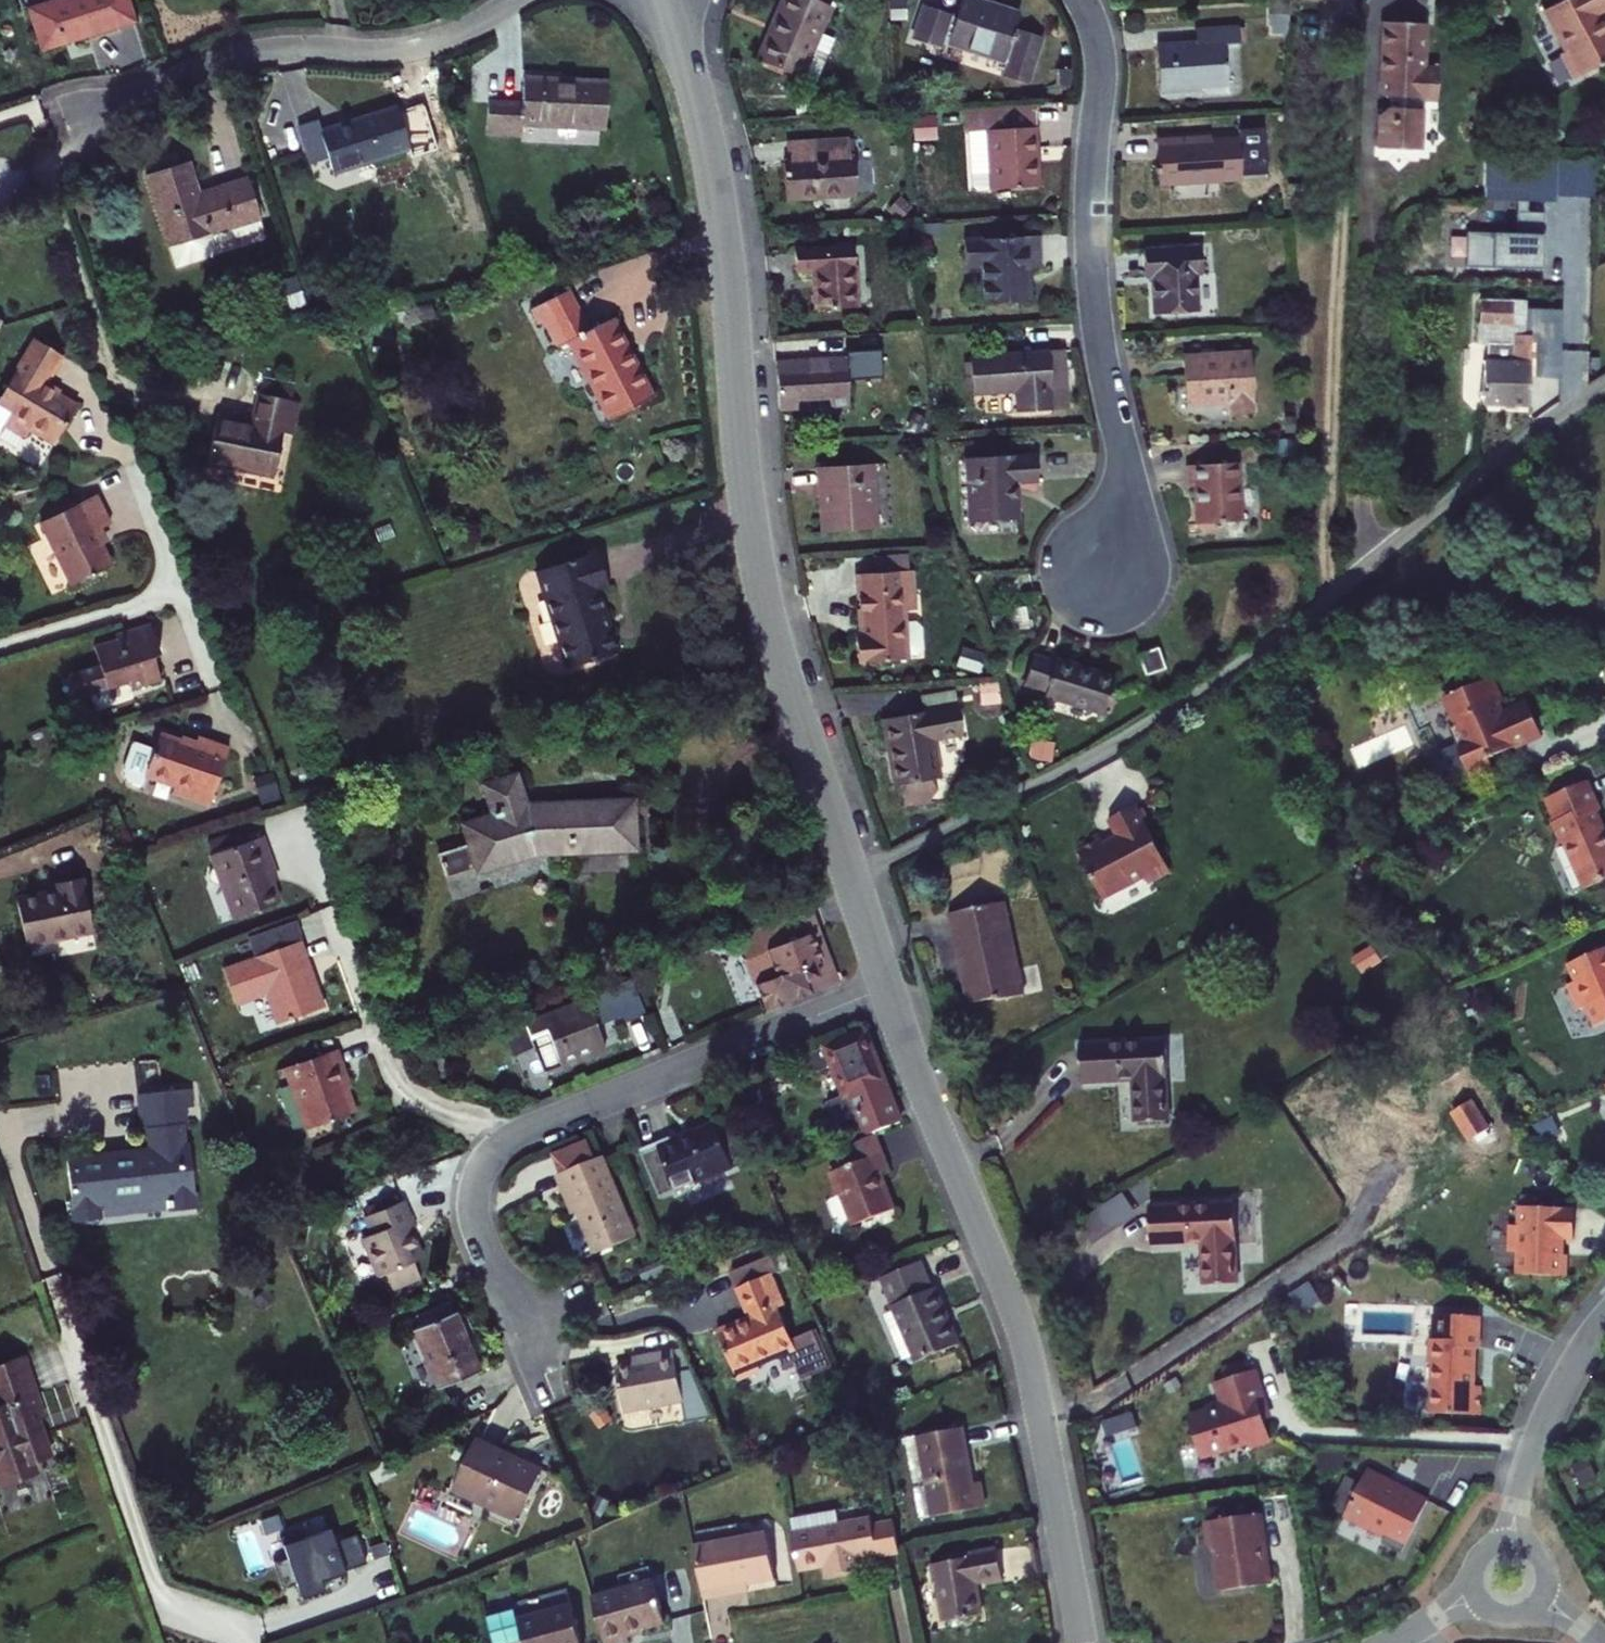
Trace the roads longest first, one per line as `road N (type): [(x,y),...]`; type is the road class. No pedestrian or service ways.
road 1 (residential): [(852,879),(1085,761),(1247,660),(1497,459),(1604,385)]
road 2 (residential): [(666,0),(713,174),(763,587),(852,879)]
road 3 (residential): [(887,987),(1022,1334),(1080,1642)]
road 4 (residential): [(887,987),(513,1139),(484,1161),(472,1188),(472,1223),(513,1323)]
road 5 (residential): [(1079,0),(1098,63),(1091,256),(1124,485),(1105,570)]
road 6 (residential): [(513,0),(479,23),(409,50),(266,53),(72,123)]
road 7 (residential): [(1604,1318),(1537,1434),(1510,1544)]

